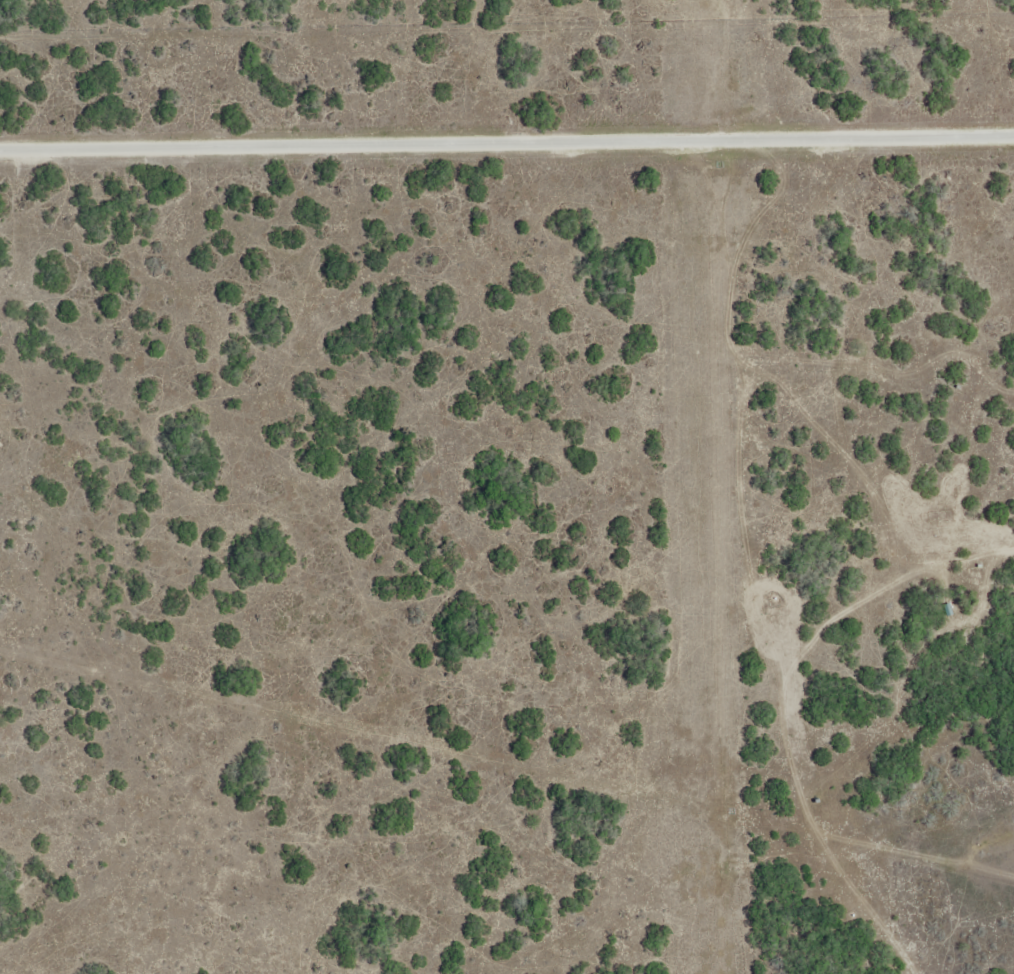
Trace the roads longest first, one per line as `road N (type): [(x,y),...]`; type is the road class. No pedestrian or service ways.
road 1 (residential): [(0,145),(1013,127)]

